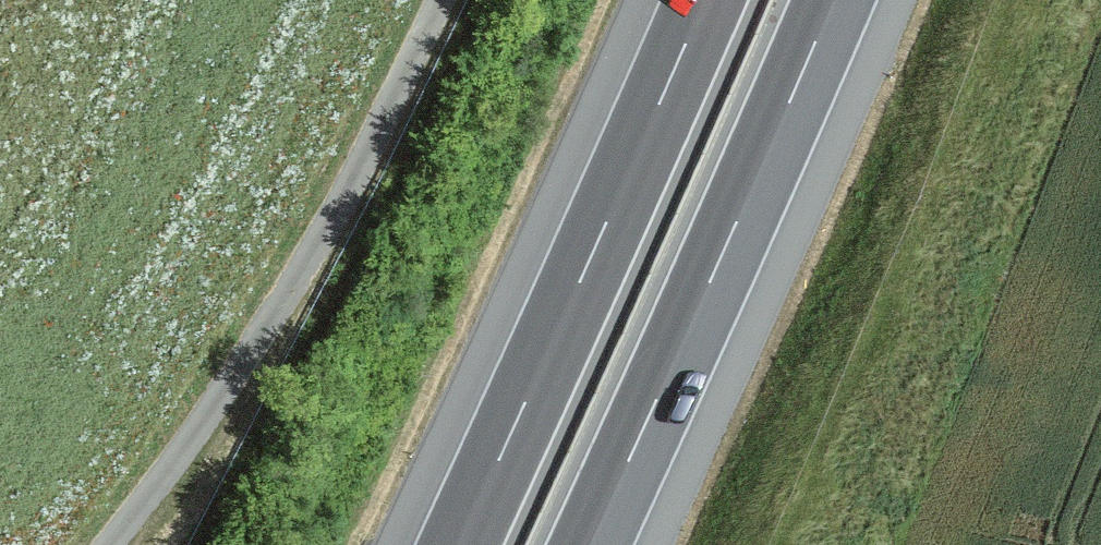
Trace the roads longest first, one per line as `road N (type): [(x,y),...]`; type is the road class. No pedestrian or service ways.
road 1 (track): [(109,544),(299,274),(439,0)]
road 2 (motorway): [(704,0),(459,544)]
road 3 (motorway): [(588,544),(832,0)]

